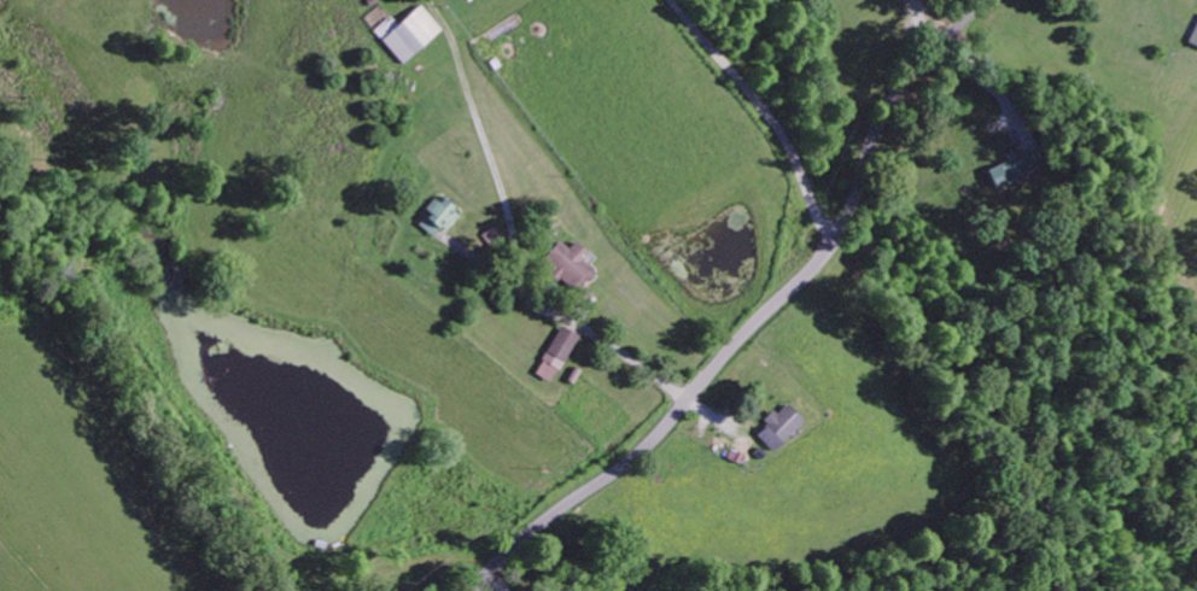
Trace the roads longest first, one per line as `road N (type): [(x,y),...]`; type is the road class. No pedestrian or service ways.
road 1 (residential): [(477,590),(537,532),(655,443),(814,270),(898,96),(983,0)]

